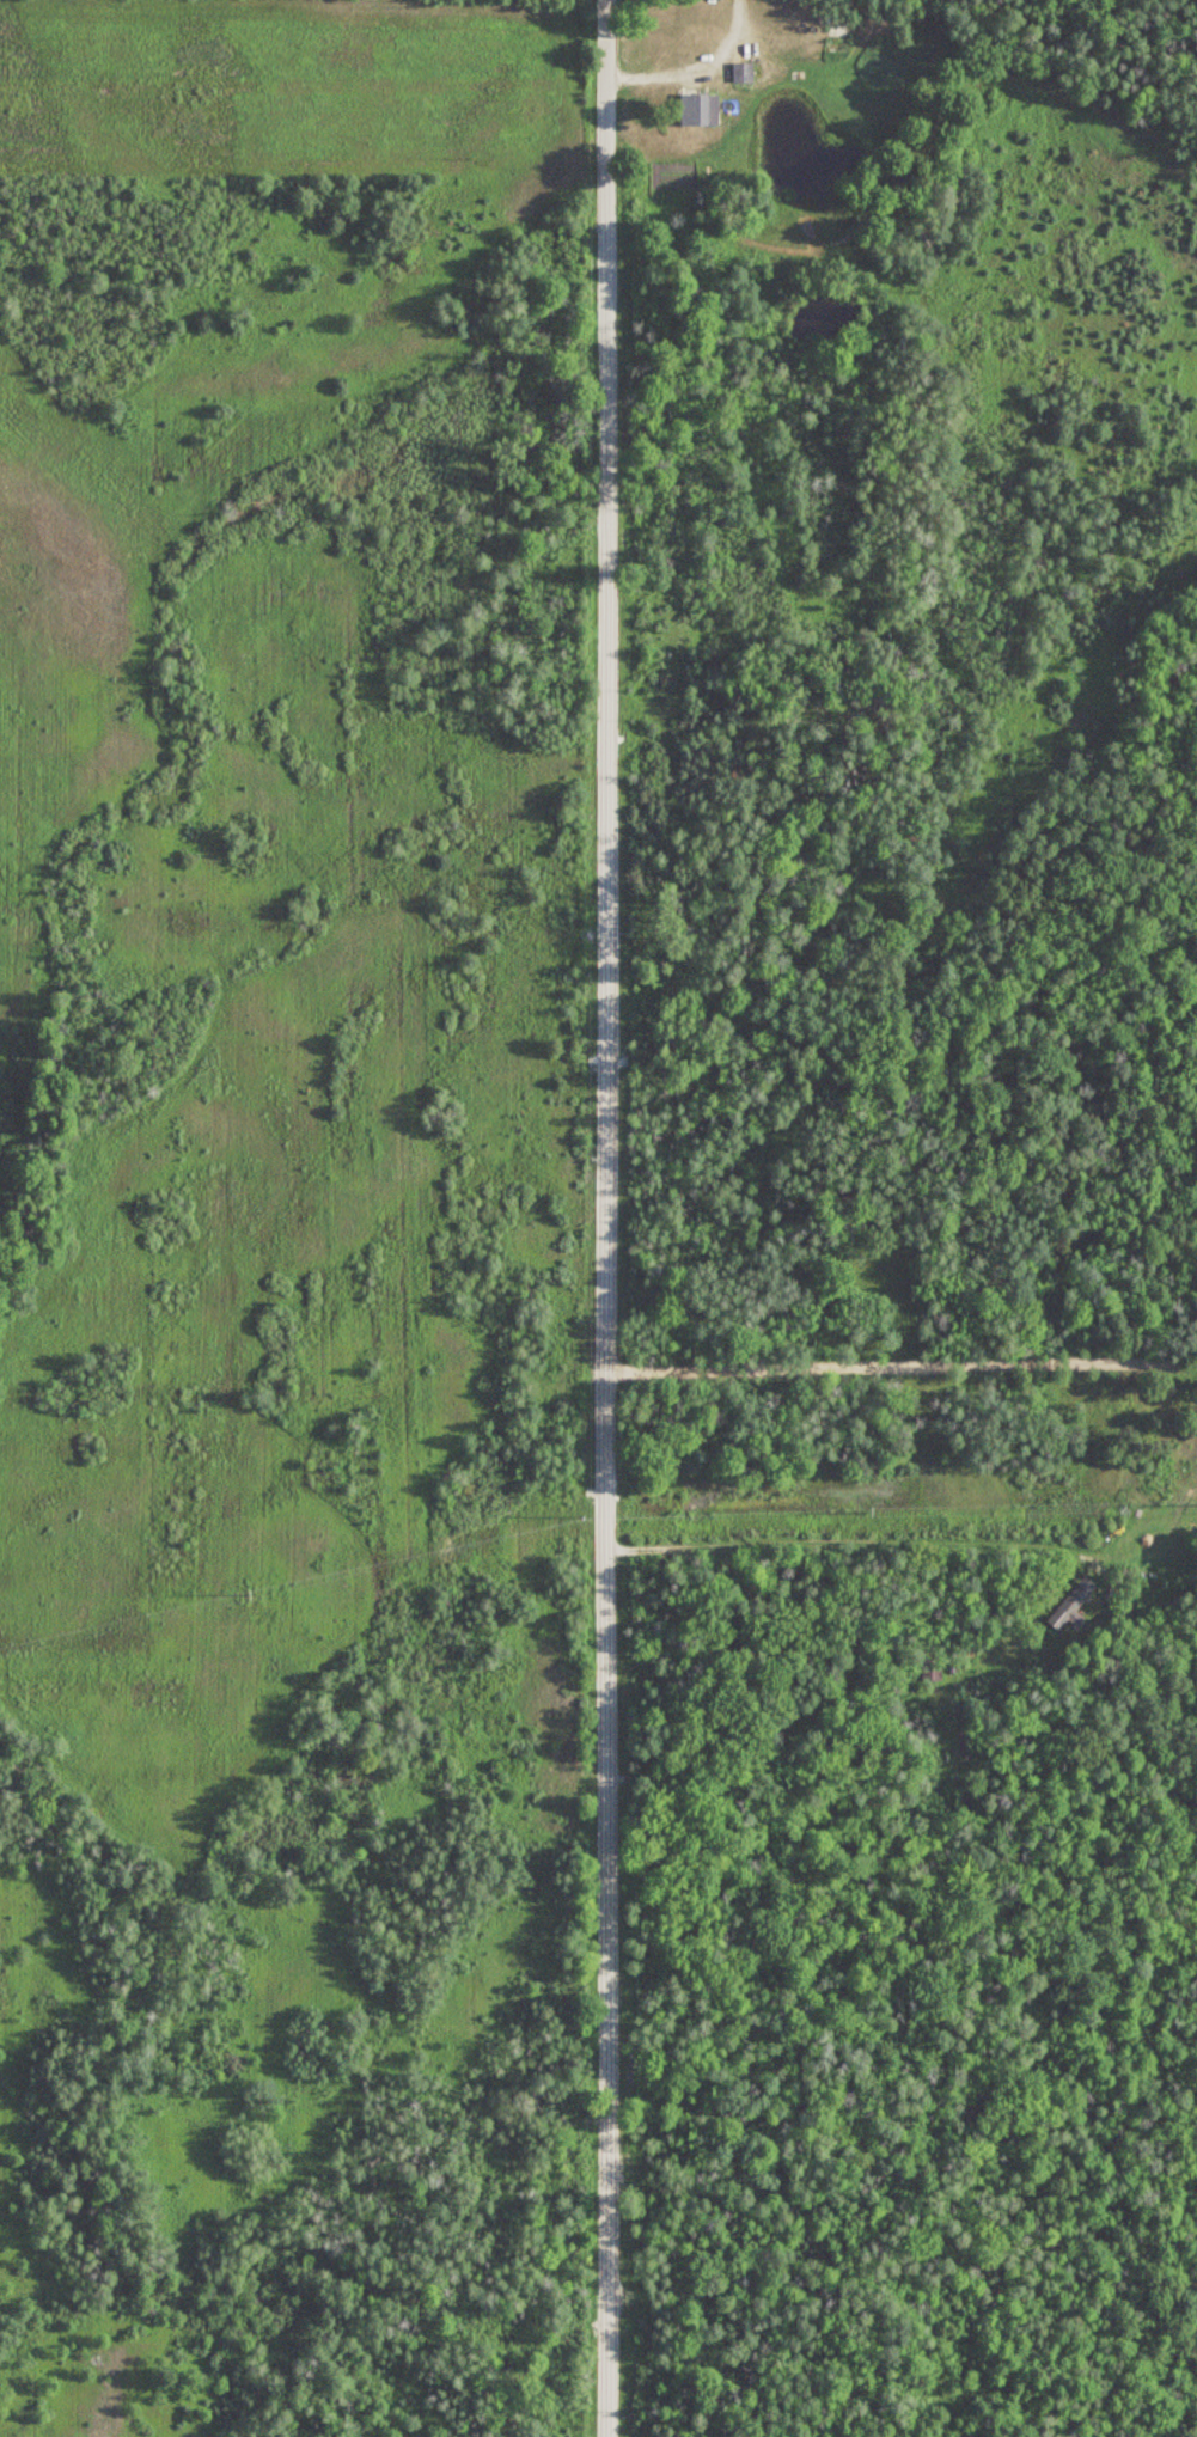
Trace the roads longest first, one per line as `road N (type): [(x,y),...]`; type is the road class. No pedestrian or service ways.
road 1 (residential): [(607,2436),(601,0)]
road 2 (residential): [(1196,2366),(606,2349)]

